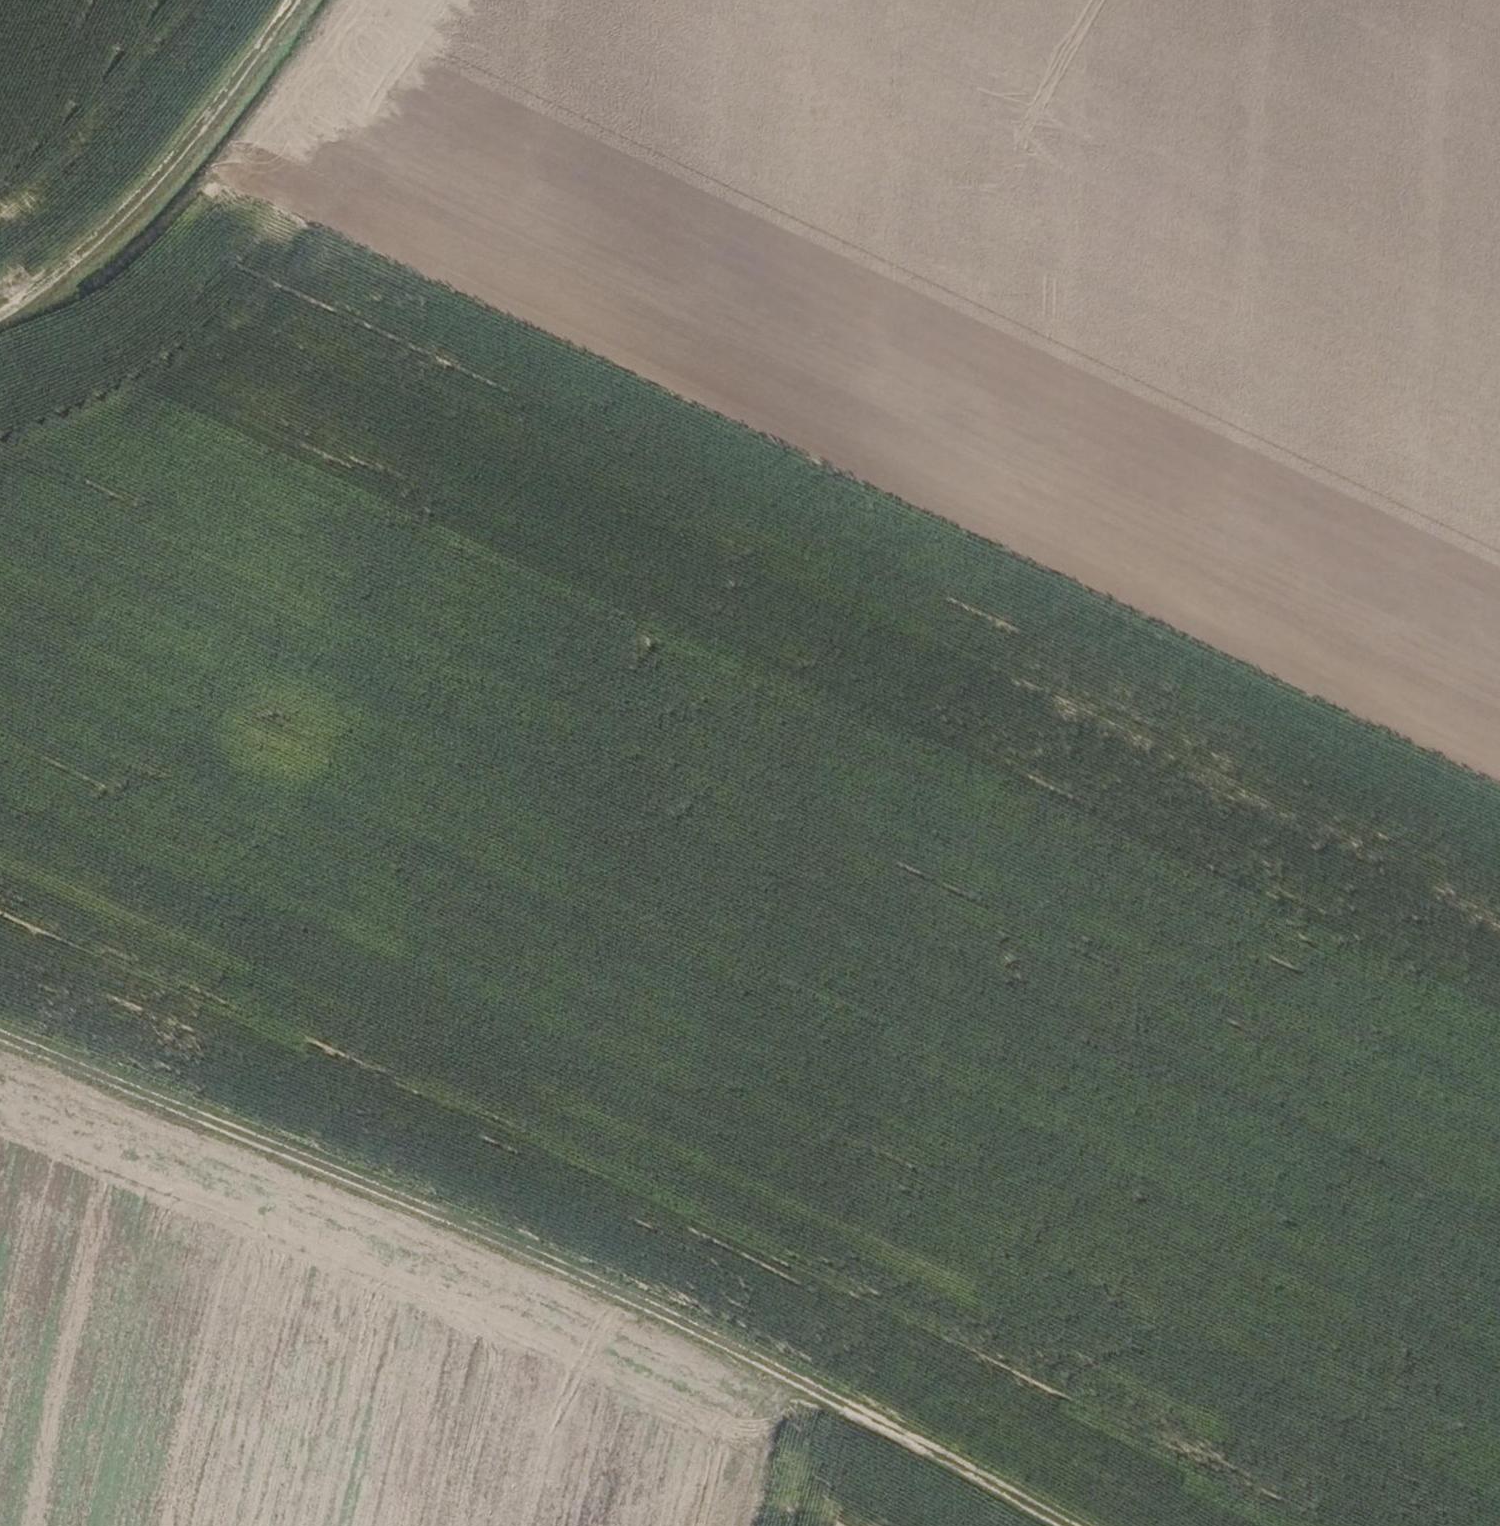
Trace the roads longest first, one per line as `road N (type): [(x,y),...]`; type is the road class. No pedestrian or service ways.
road 1 (track): [(0,1038),(704,1337),(1061,1525)]
road 2 (track): [(288,0),(208,102),(172,166),(59,276),(0,310)]

